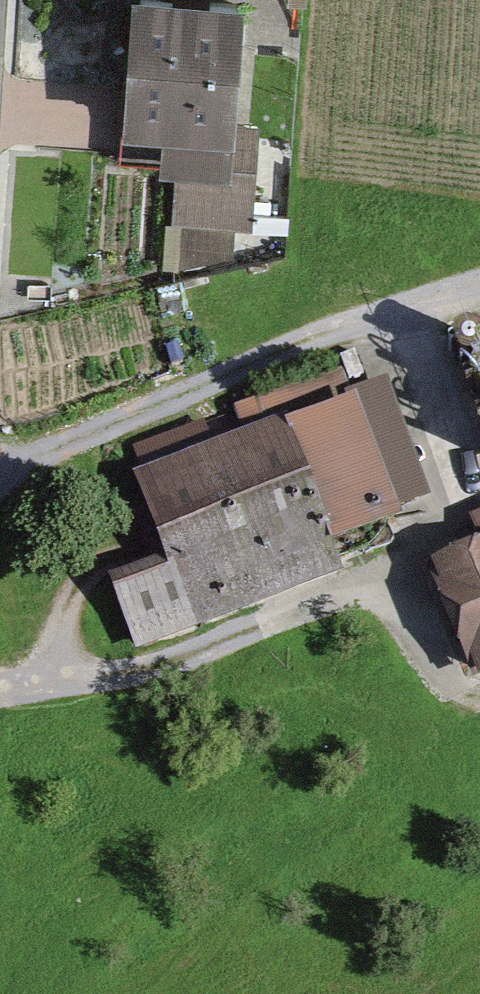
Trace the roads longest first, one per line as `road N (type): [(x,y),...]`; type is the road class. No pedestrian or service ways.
road 1 (track): [(0,448),(479,286)]
road 2 (track): [(416,512),(359,573),(161,665),(0,681)]
road 3 (track): [(359,573),(411,684),(479,693)]

